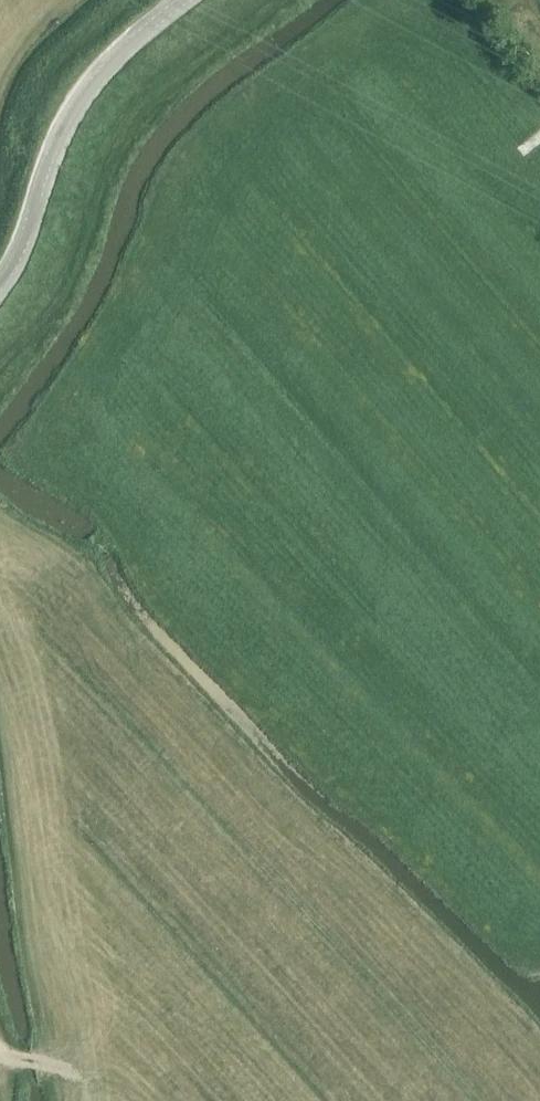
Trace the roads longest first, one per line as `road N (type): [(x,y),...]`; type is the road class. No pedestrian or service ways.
road 1 (unclassified): [(0,287),(16,266),(75,103),(179,0)]

